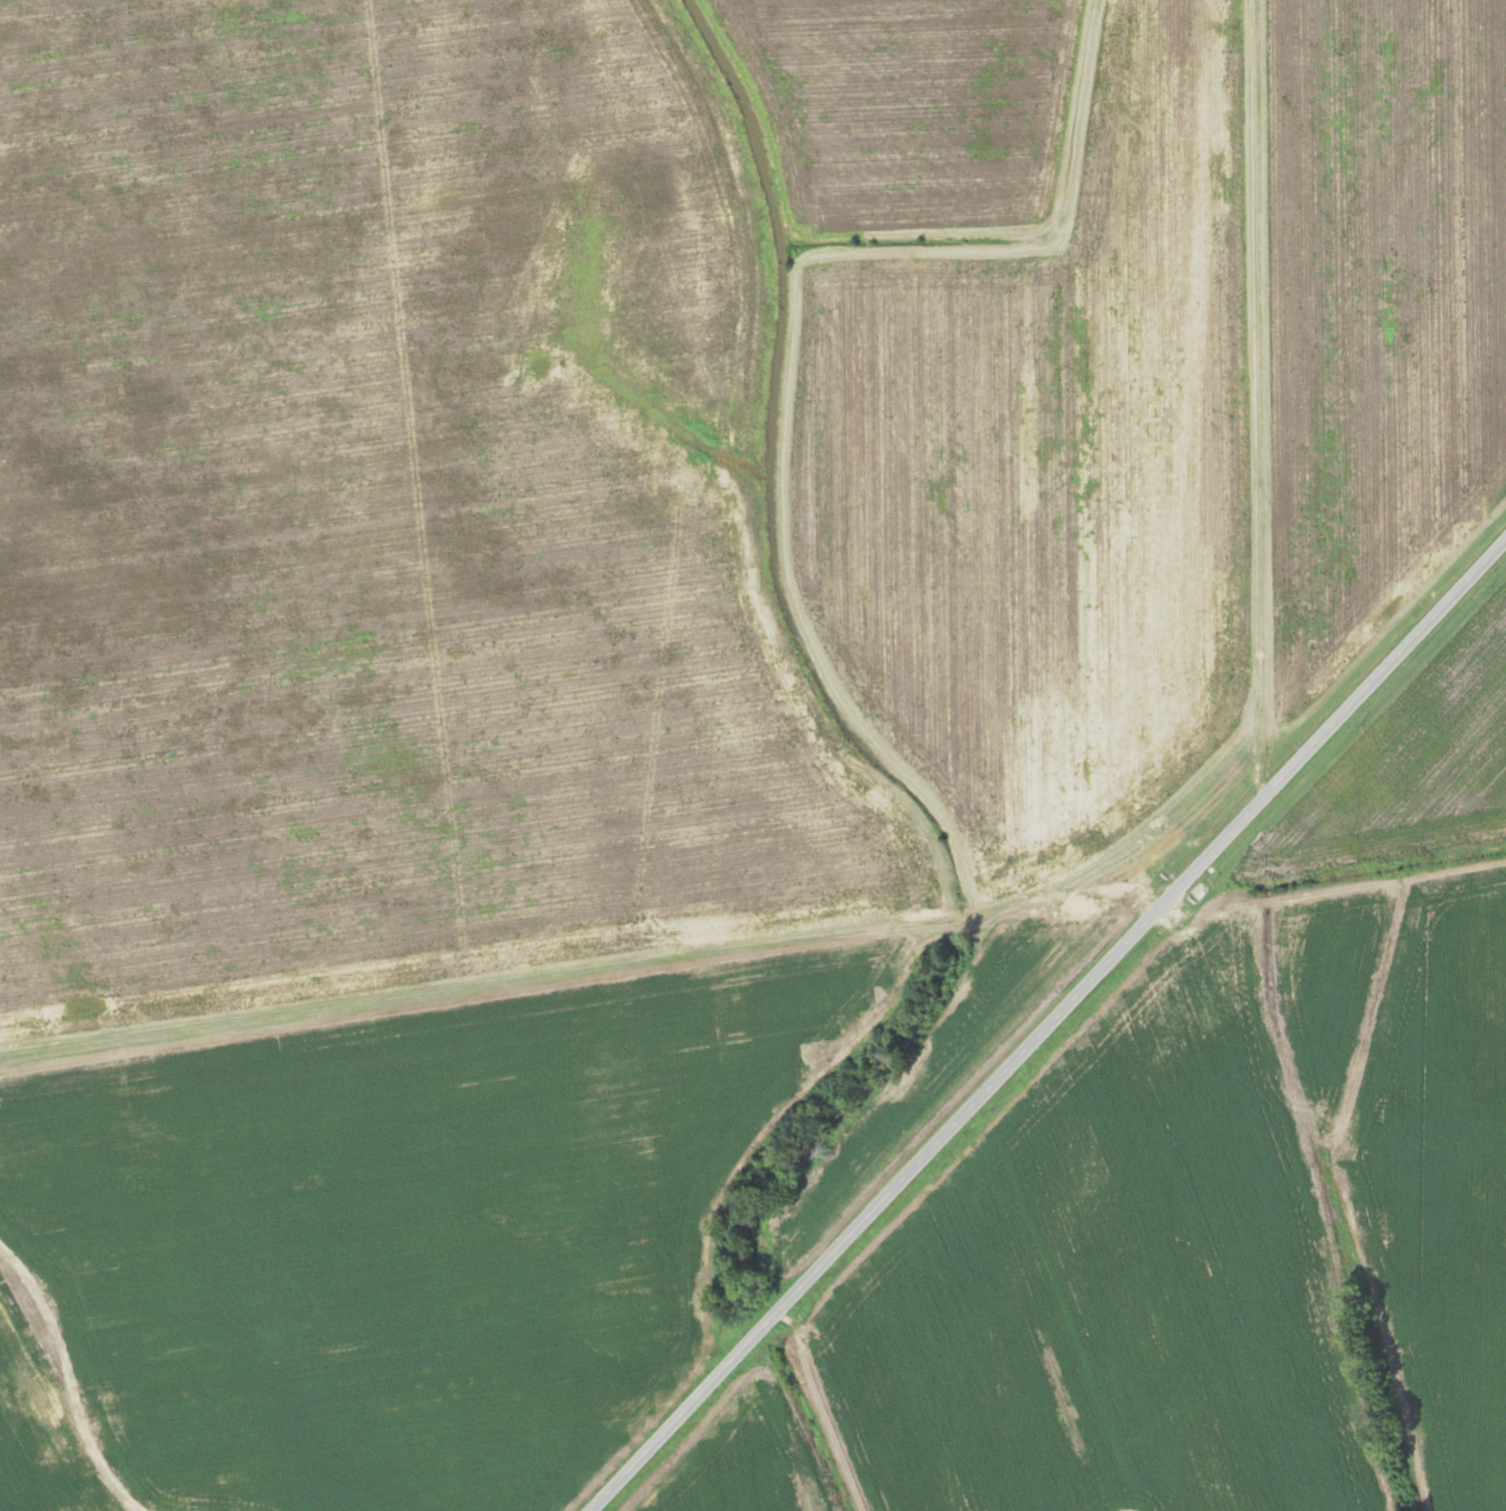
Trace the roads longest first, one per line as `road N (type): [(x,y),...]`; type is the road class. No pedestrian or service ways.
road 1 (residential): [(596,1510),(1505,530)]

